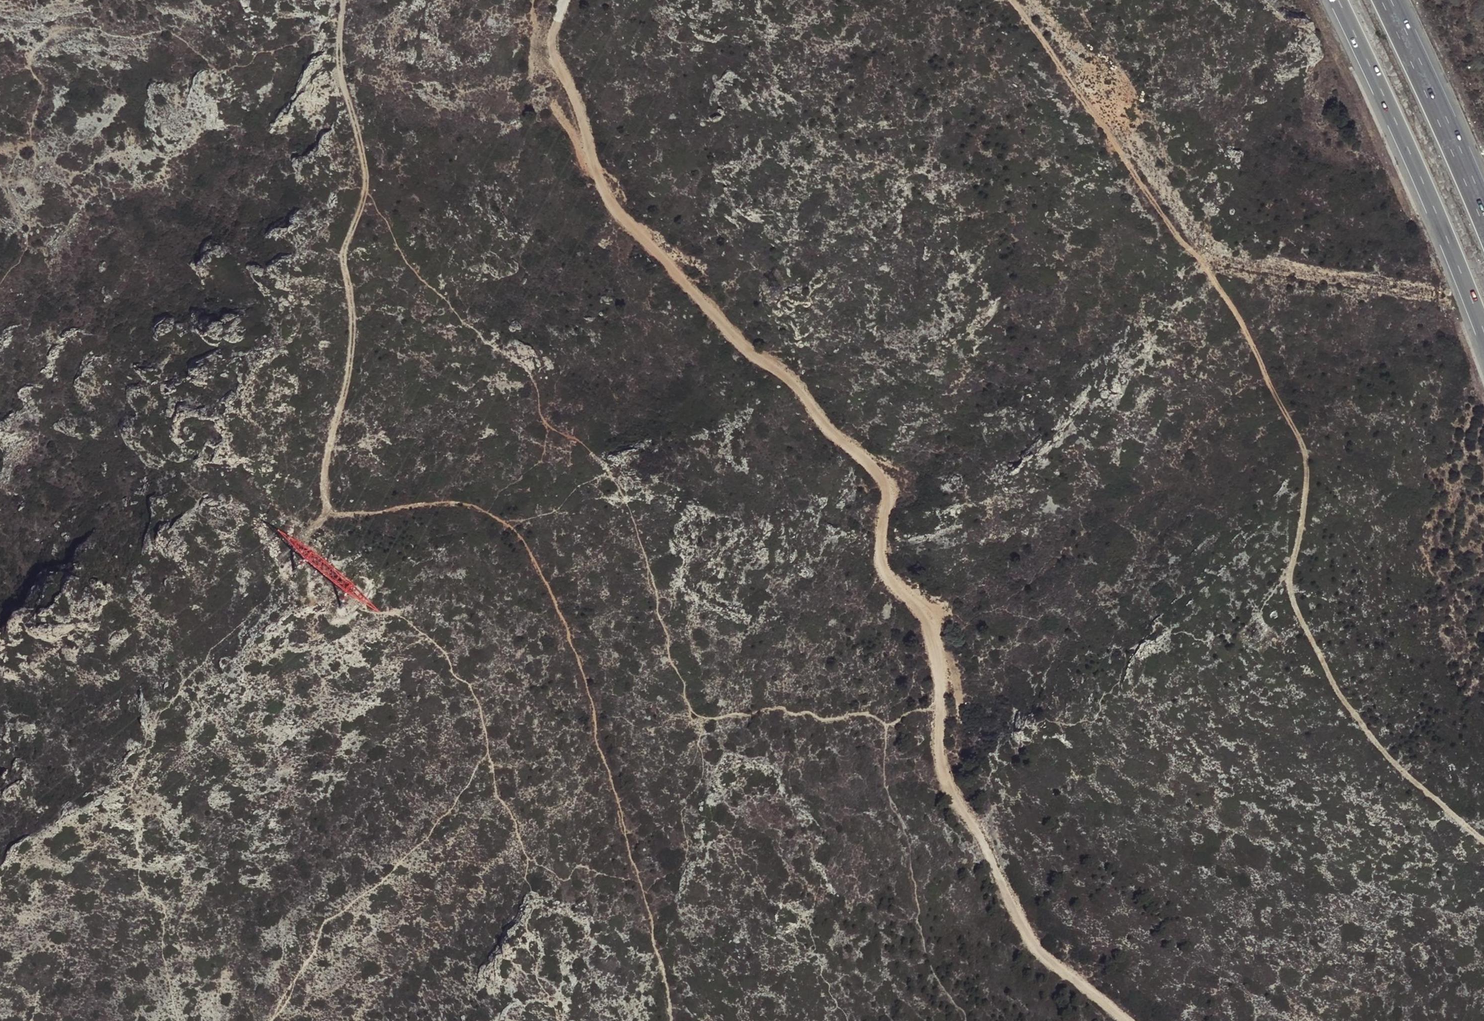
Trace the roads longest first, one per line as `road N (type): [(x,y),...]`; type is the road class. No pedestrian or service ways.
road 1 (track): [(1118,1020),(1026,939),(965,807),(937,765),(931,636),(883,575),(884,489),(626,220),(559,61),(553,22),(565,0)]
road 2 (track): [(327,513),(323,466),(352,344),(342,252),(366,173),(339,67),(343,0)]
road 3 (motorway): [(1339,0),(1483,333)]
road 4 (motorway): [(1483,220),(1382,0)]

